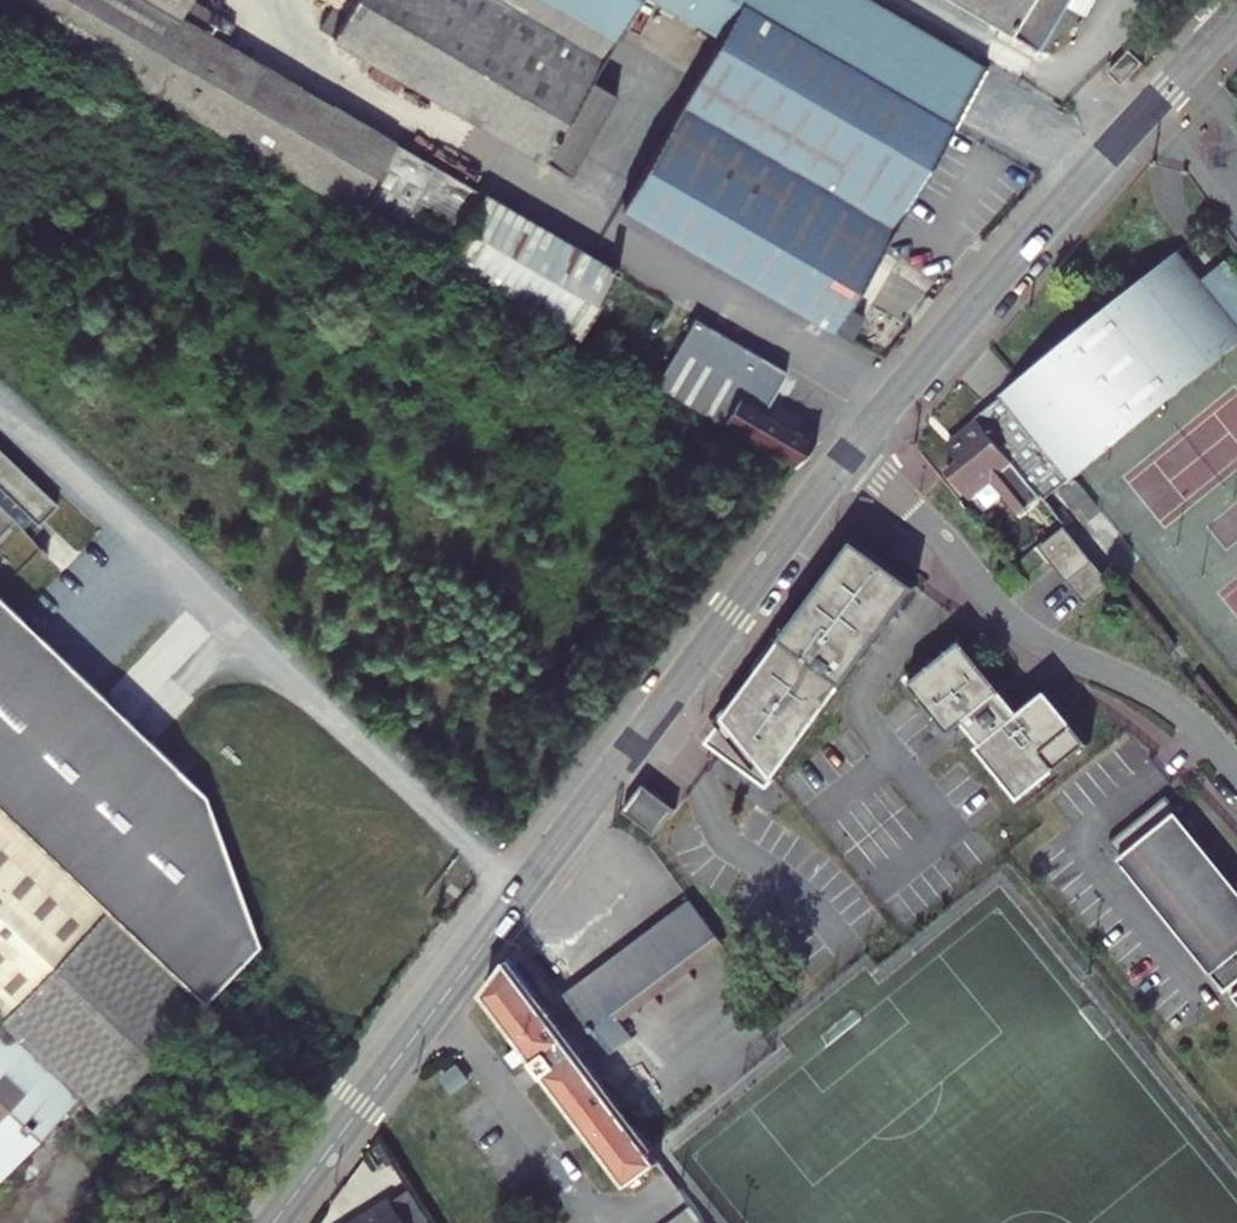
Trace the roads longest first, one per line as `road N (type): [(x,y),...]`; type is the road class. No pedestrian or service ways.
road 1 (secondary): [(274,1222),(848,455)]
road 2 (secondary): [(848,455),(1236,13)]
road 3 (residential): [(848,455),(933,531),(1017,625),(1170,704),(1236,771)]

